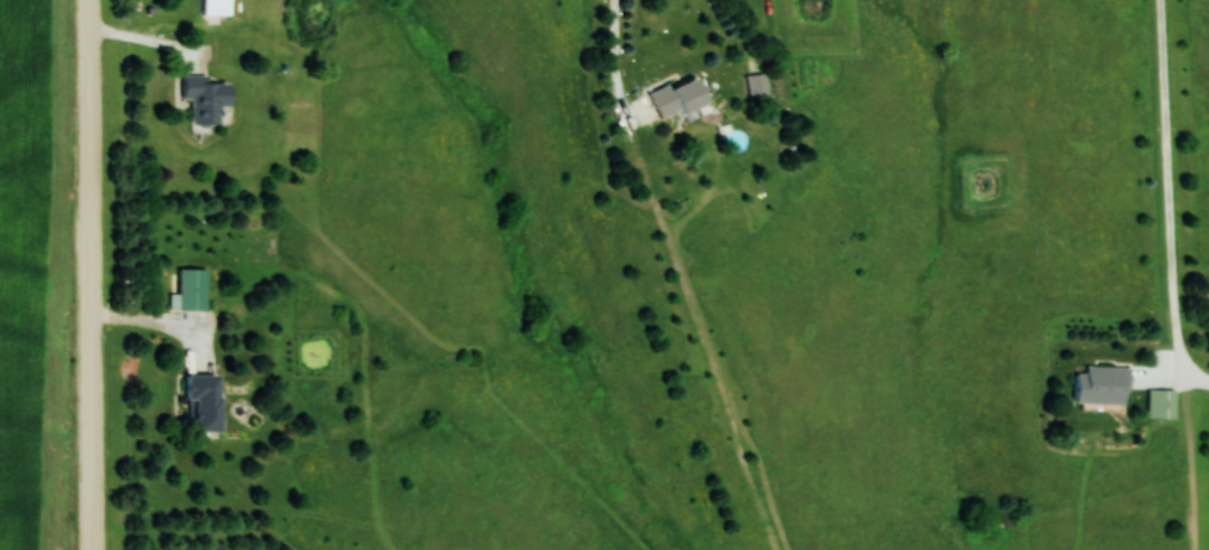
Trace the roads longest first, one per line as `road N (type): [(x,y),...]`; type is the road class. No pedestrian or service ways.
road 1 (residential): [(97,549),(92,0)]

